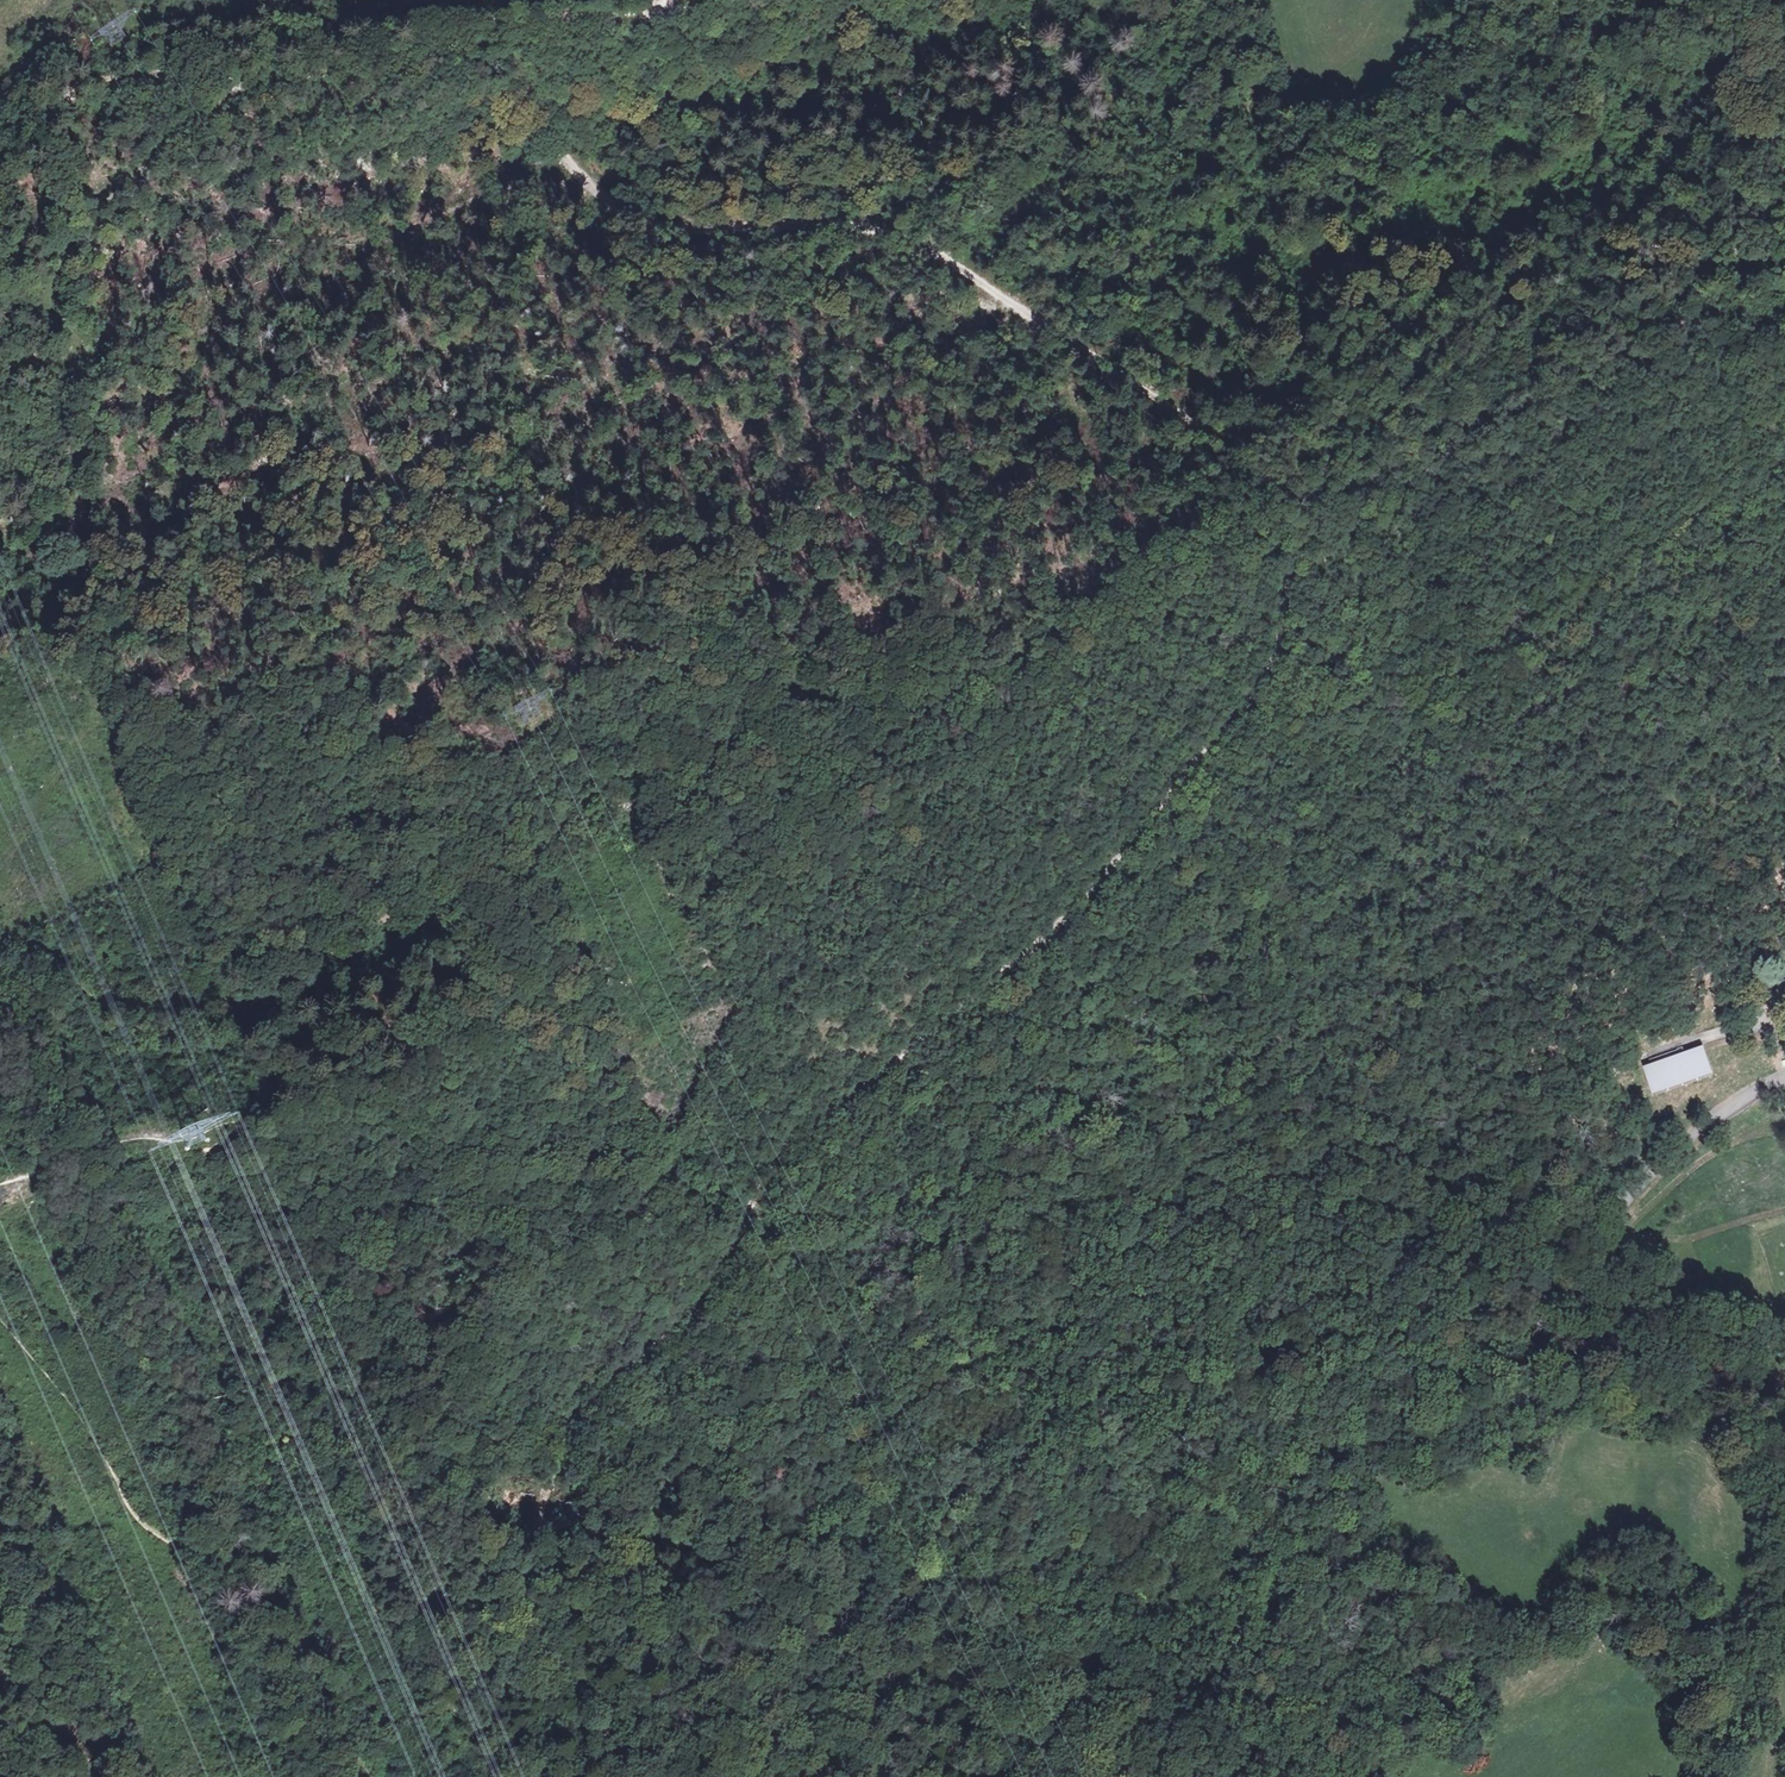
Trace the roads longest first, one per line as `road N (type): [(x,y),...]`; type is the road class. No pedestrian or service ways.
road 1 (track): [(609,1776),(542,1618),(535,1579),(541,1511),(570,1440),(687,1328),(725,1269),(748,1204),(798,1135),(979,995),(1099,881),(1268,671),(1290,574),(1275,501),(1259,474),(931,247),(858,225),(673,226),(619,206),(555,141),(499,0)]
road 2 (track): [(0,136),(92,80),(249,83),(331,71),(441,37),(634,16),(665,0)]
road 3 (track): [(0,363),(74,359),(78,349),(58,315),(75,245),(187,125),(249,83)]
road 4 (track): [(0,1183),(71,1154),(182,1134)]

